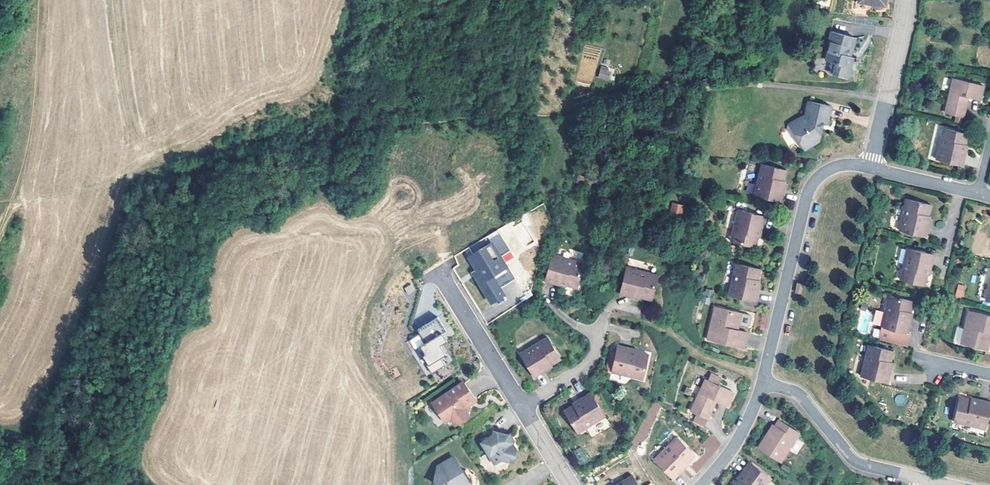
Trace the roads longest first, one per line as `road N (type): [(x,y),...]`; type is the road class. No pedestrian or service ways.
road 1 (residential): [(871,168),(839,167),(811,185),(762,381)]
road 2 (track): [(9,202),(36,90),(38,0)]
road 3 (residential): [(762,381),(799,395),(855,461),(928,479)]
road 4 (residential): [(907,0),(871,168)]
road 5 (residential): [(524,408),(443,276)]
road 6 (residential): [(524,408),(589,367),(605,316)]
road 7 (residential): [(762,381),(736,442),(702,484)]

